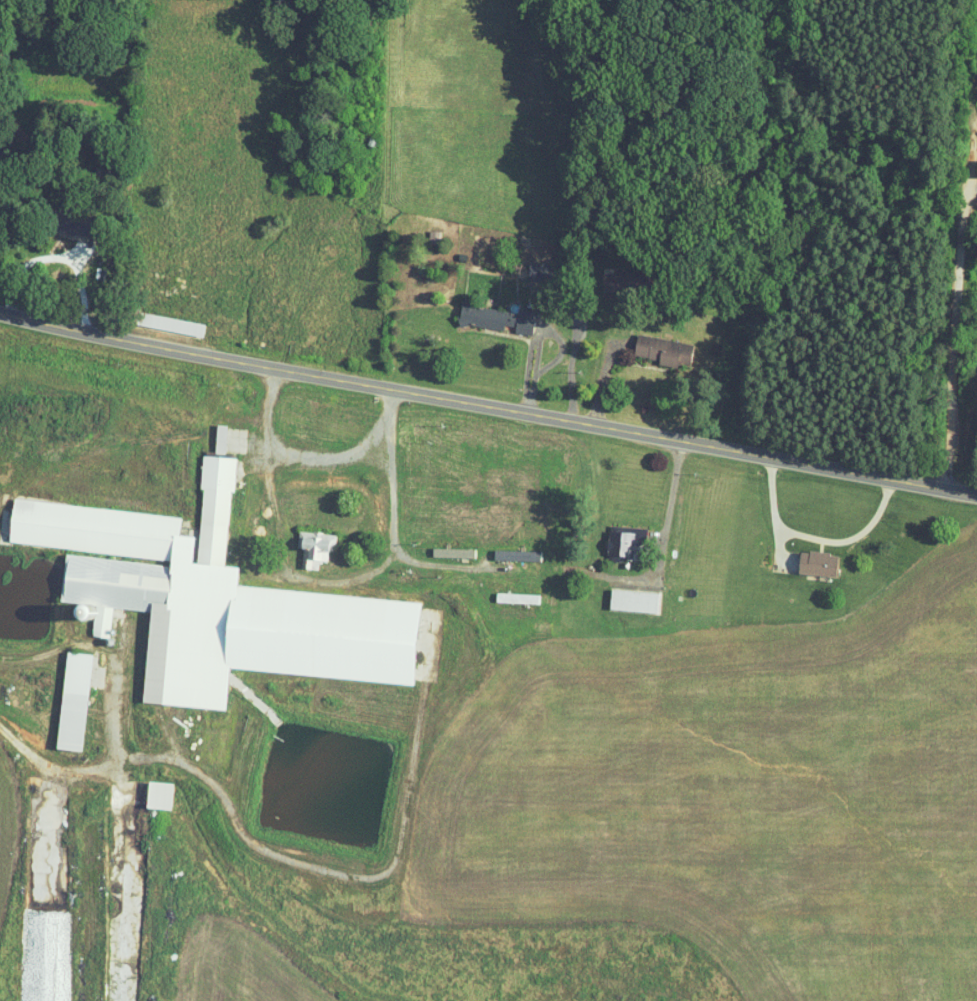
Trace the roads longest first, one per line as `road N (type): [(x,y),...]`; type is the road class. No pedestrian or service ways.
road 1 (secondary): [(976,495),(0,313)]
road 2 (residential): [(952,491),(945,400),(965,90),(976,57)]

